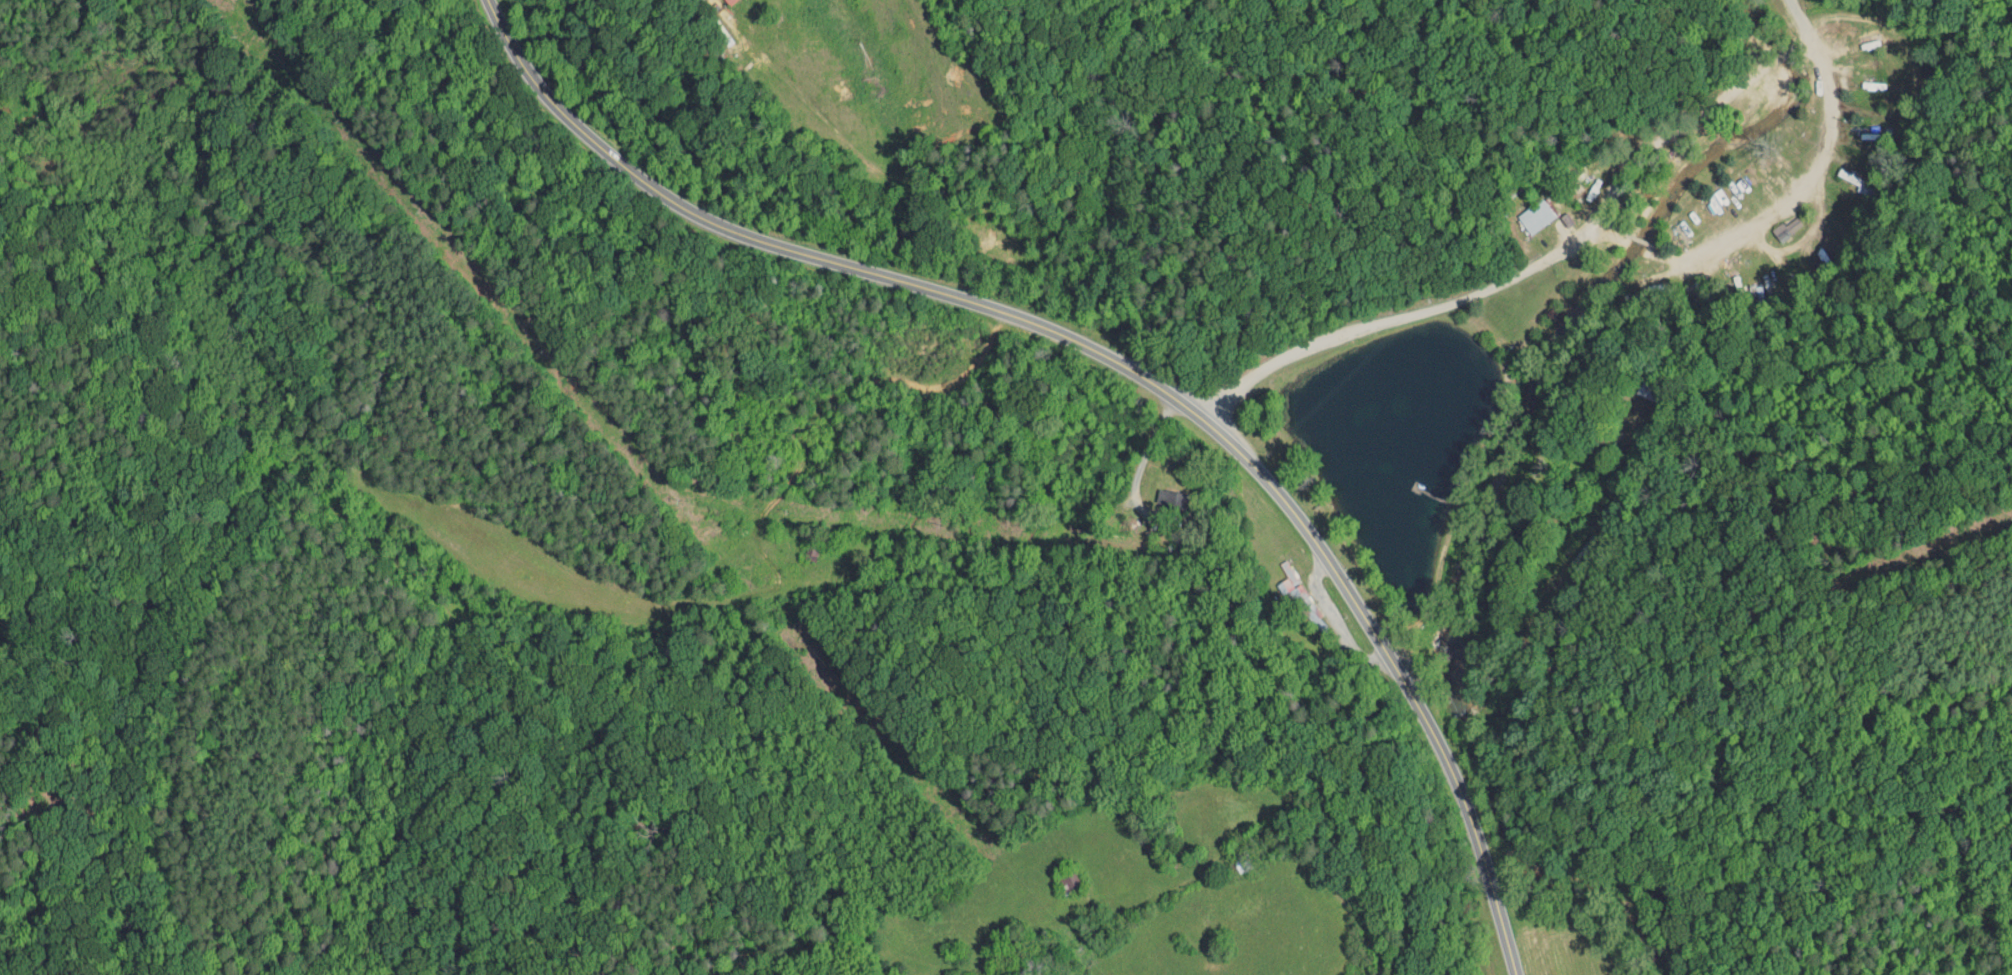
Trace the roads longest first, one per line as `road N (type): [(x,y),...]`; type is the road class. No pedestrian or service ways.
road 1 (primary): [(1517,974),(1433,728),(1316,540),(1239,450),(1125,366),(1033,319),(746,234),(675,201),(561,110),(516,52),(489,0)]
road 2 (residential): [(1196,415),(1281,354),(1477,293),(1584,233),(1615,174),(1643,146),(1804,40),(1808,23),(1794,0)]

